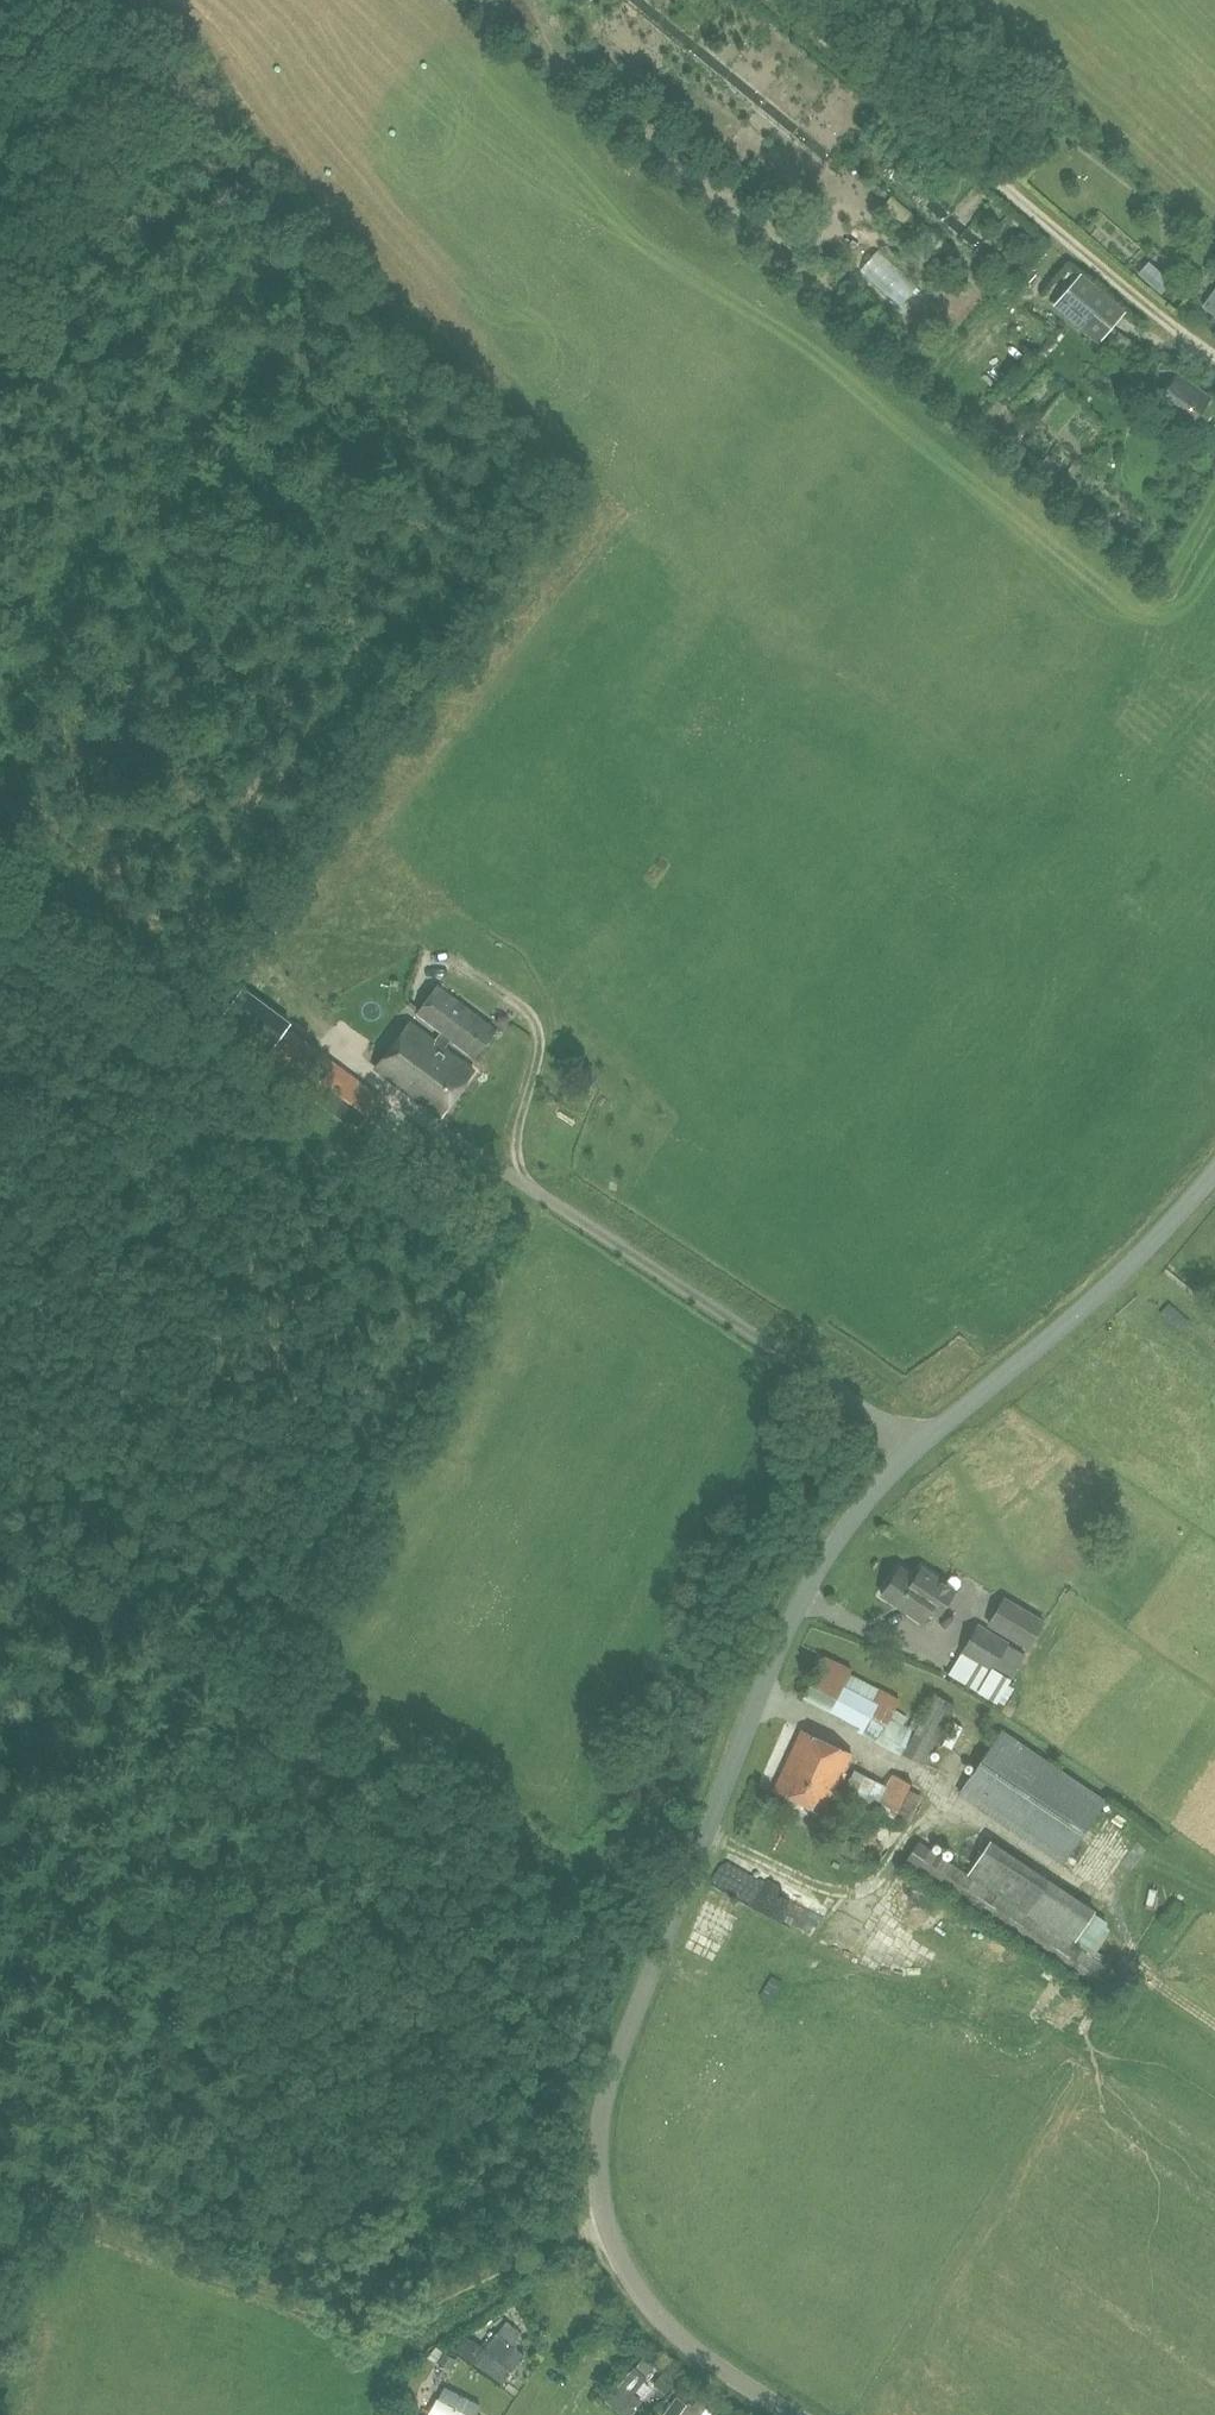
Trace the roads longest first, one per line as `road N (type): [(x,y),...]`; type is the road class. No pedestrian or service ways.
road 1 (unclassified): [(805,2414),(685,2340),(641,2299),(608,2232),(599,2182),(606,2100),(781,1644),(842,1533),(913,1450),(1214,1181)]
road 2 (track): [(359,1070),(913,1450)]
road 3 (track): [(608,2232),(385,2339),(0,2199)]
road 4 (track): [(772,0),(1214,354)]
road 5 (track): [(359,1070),(227,960),(202,992),(0,845)]

